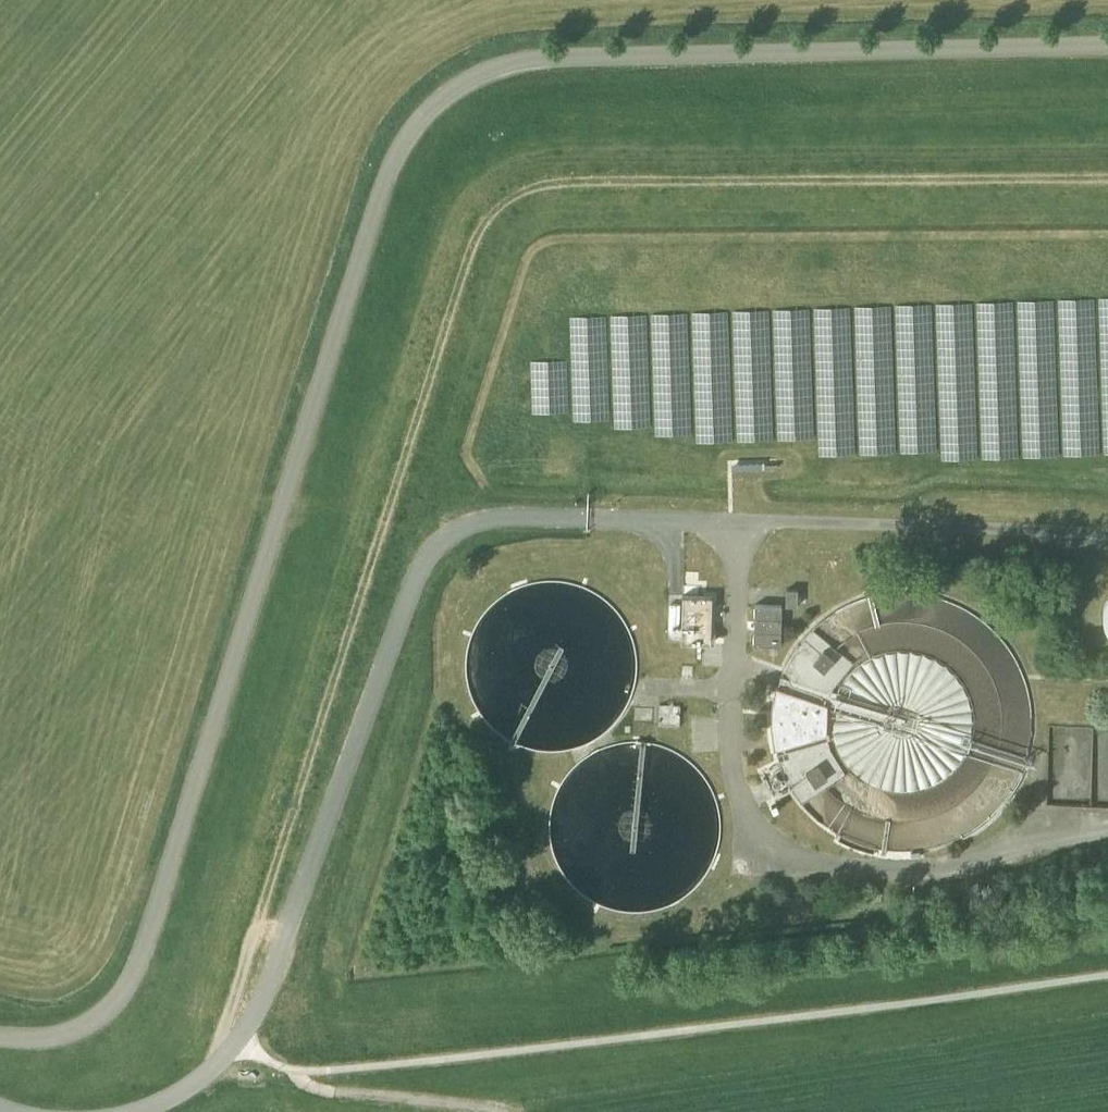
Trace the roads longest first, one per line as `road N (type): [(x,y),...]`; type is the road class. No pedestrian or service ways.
road 1 (unclassified): [(0,1037),(68,1033),(122,991),(383,190),(413,123),(442,96),(501,65),(546,59),(1107,45)]
road 2 (track): [(237,1039),(339,657),(474,242),(502,206),(547,186),(1107,182)]
road 3 (unclassified): [(142,1111),(192,1086),(256,1013),(427,552),(468,523),(586,519)]
road 4 (track): [(512,1111),(333,1097),(306,1086),(292,1068)]

